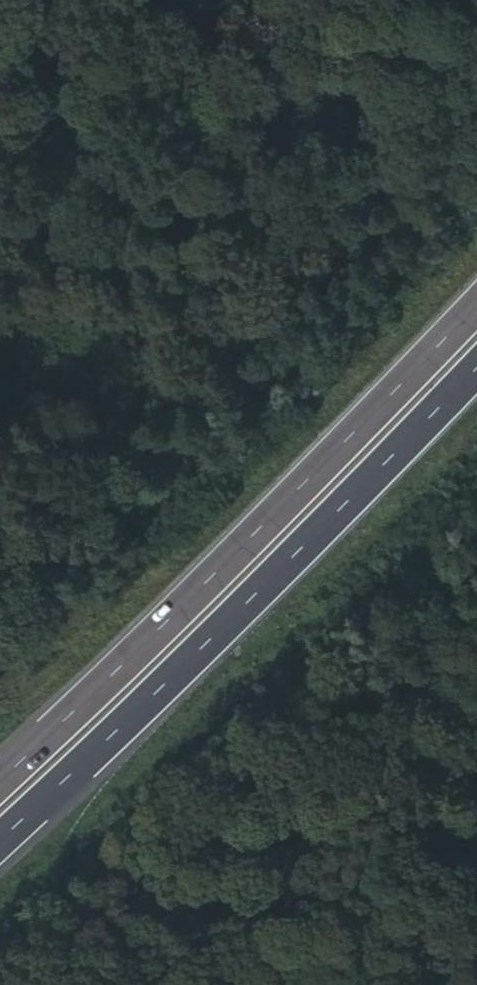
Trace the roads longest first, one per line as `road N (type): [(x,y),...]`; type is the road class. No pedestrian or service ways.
road 1 (motorway): [(476,296),(113,671),(0,772)]
road 2 (motorway): [(0,845),(476,371)]

